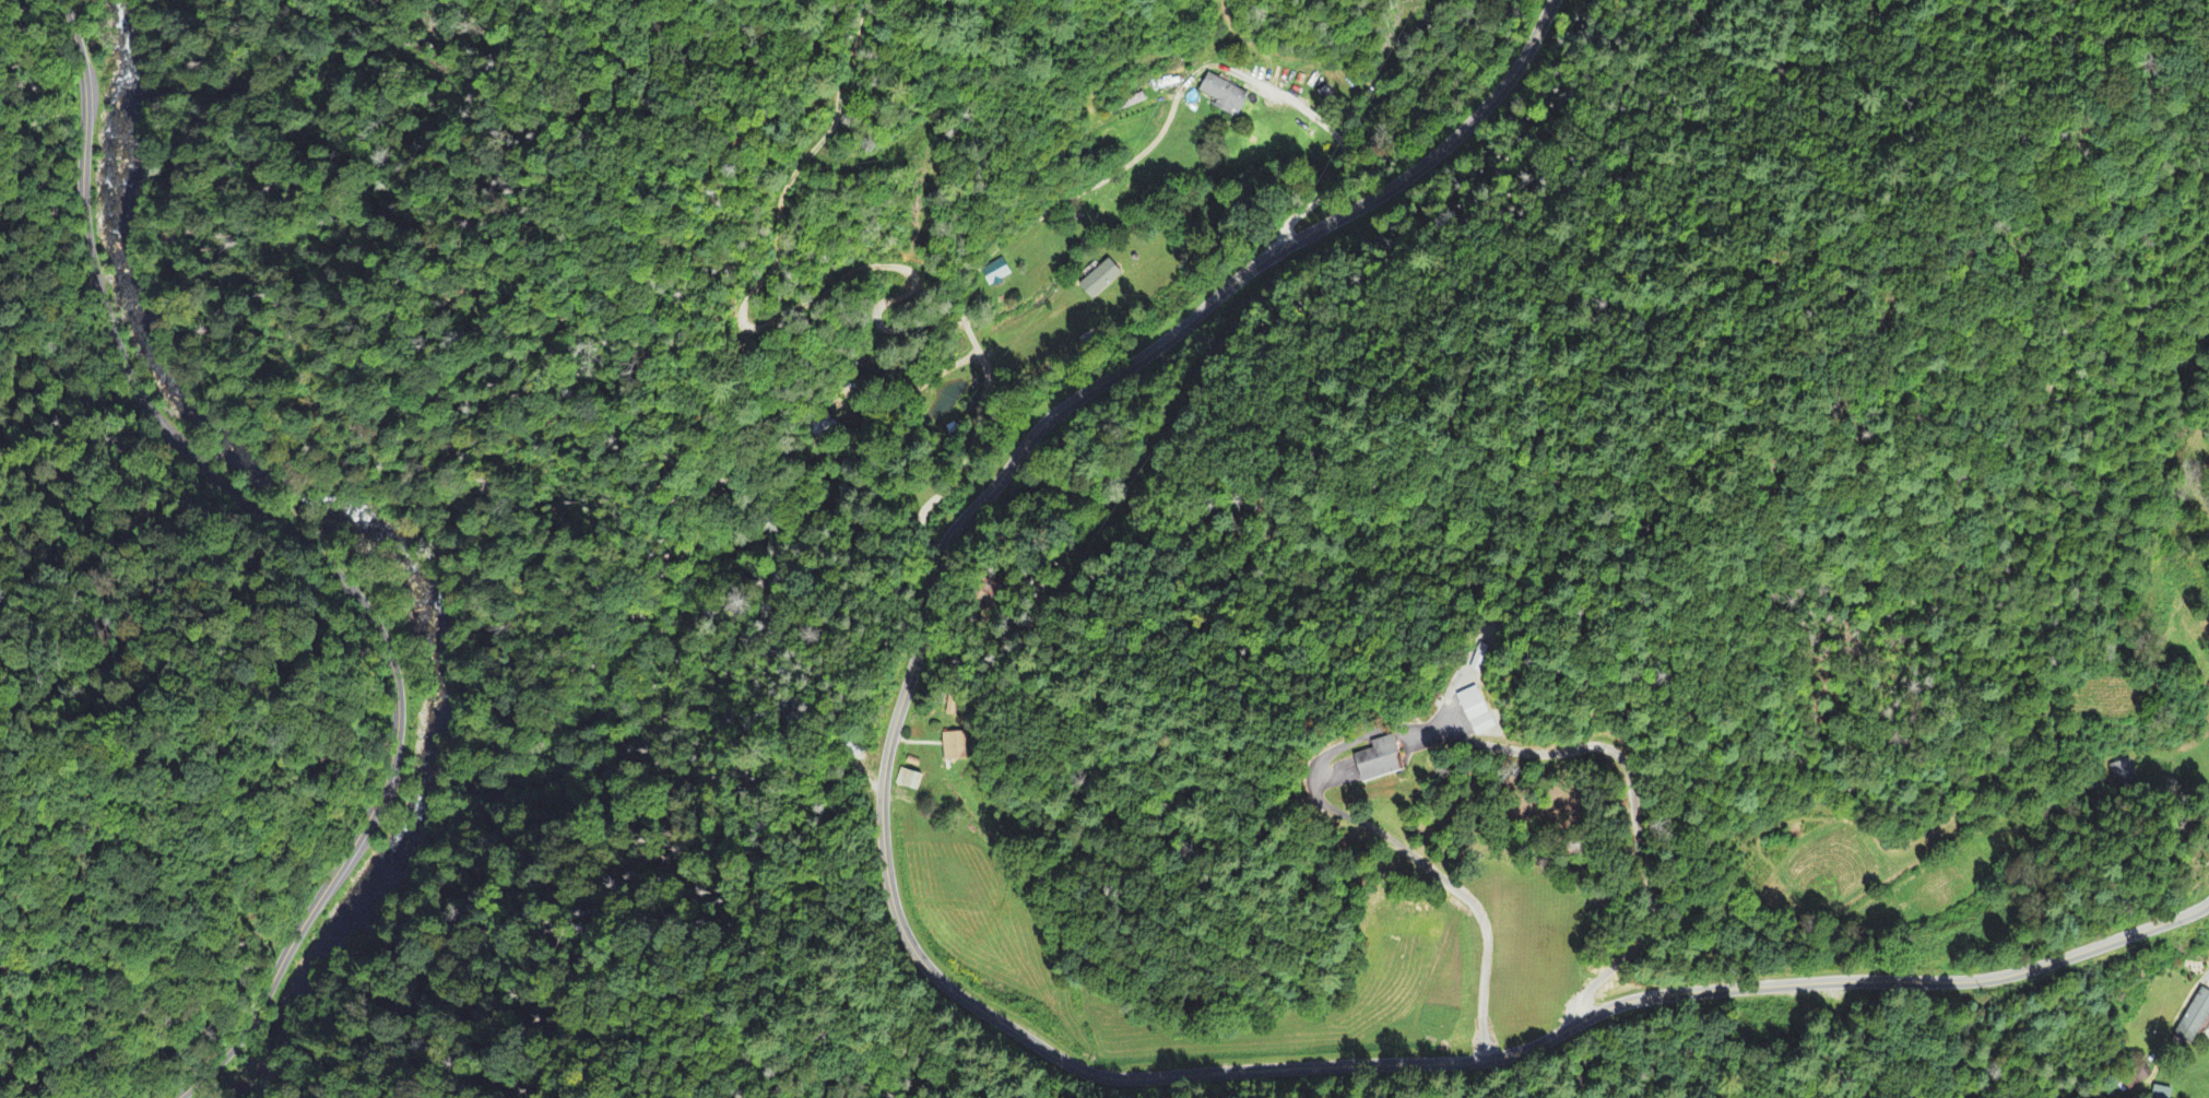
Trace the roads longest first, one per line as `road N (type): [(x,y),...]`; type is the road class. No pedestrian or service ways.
road 1 (residential): [(2208,906),(2093,961),(1433,1047),(1036,995),(968,926),(923,727),(945,670),(936,562)]
road 2 (tertiary): [(55,0),(83,74),(88,250),(132,386),(197,469),(359,602),(387,653),(399,709),(392,760),(365,826),(239,1037),(181,1097)]
road 3 (residential): [(936,562),(1133,356),(1264,298),(1383,213),(1550,0)]
road 4 (residential): [(1174,115),(1127,166),(984,253),(962,315),(987,373),(977,451),(920,516),(936,562)]

